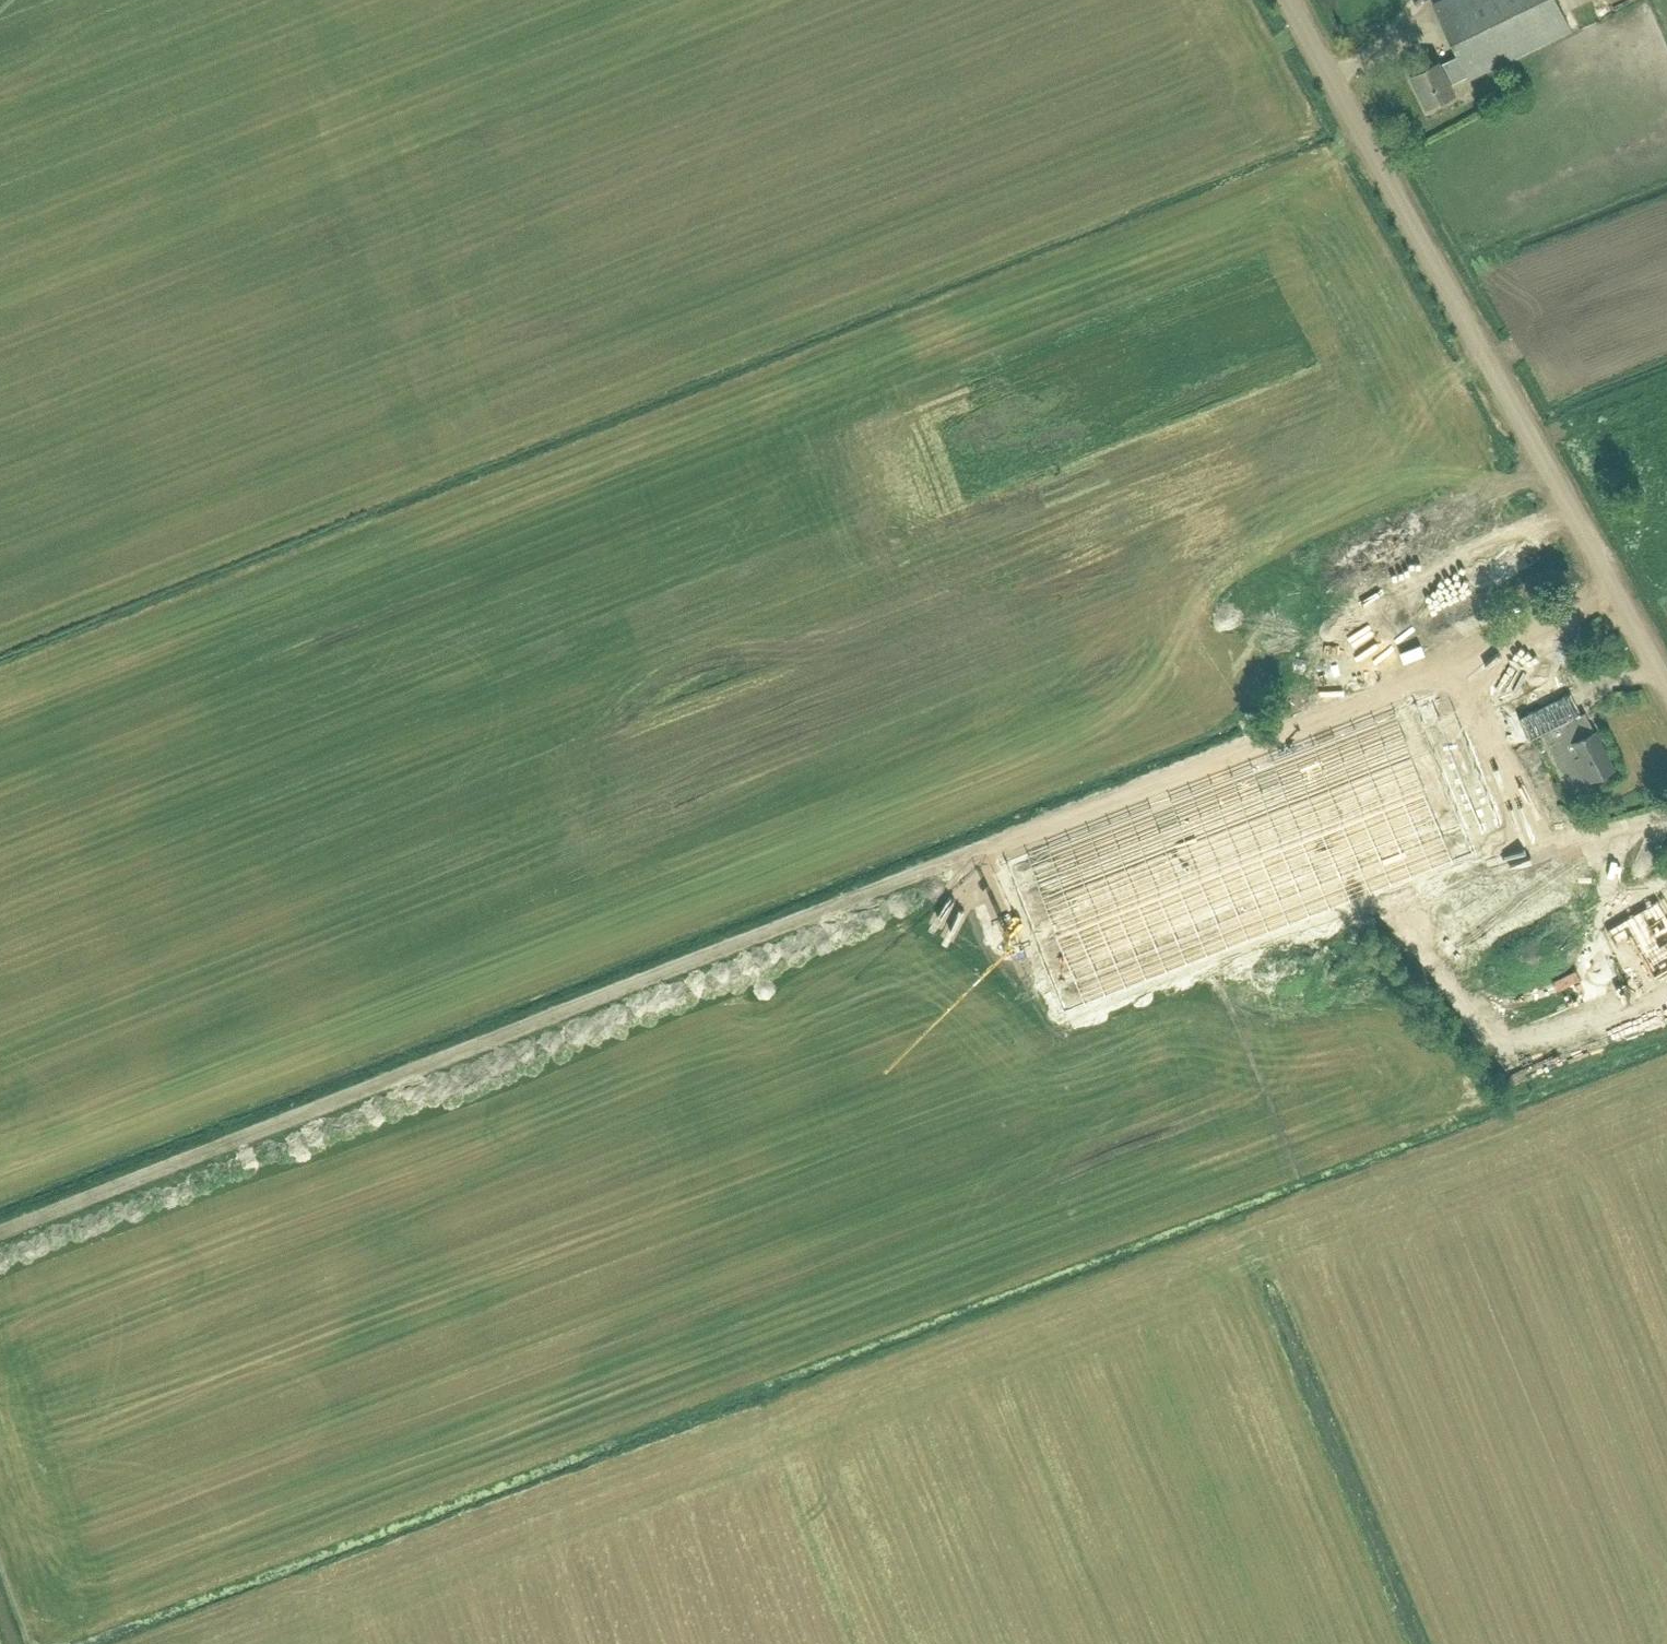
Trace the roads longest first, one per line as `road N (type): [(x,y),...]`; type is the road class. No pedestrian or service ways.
road 1 (tertiary): [(1666,689),(1290,0)]

